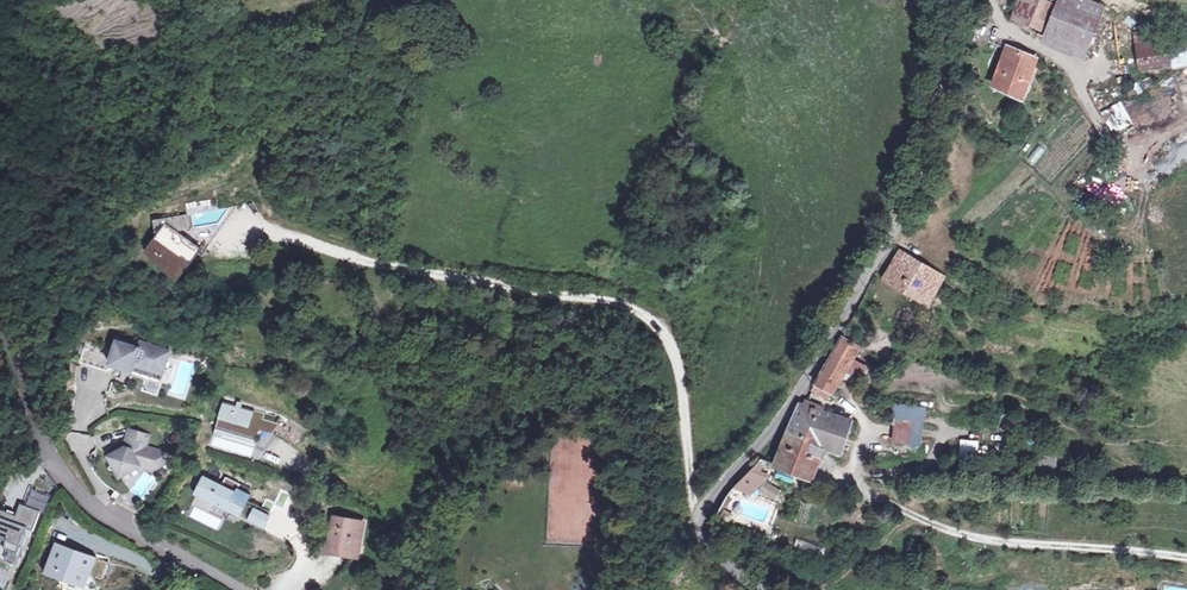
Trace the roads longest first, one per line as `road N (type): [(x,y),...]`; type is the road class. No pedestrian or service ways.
road 1 (unclassified): [(759,589),(721,561),(698,523),(794,399),(896,236),(928,156),(950,0)]
road 2 (track): [(254,222),(330,255),(645,314),(673,353),(698,523)]
road 3 (residential): [(239,589),(82,496),(48,448),(0,326)]

